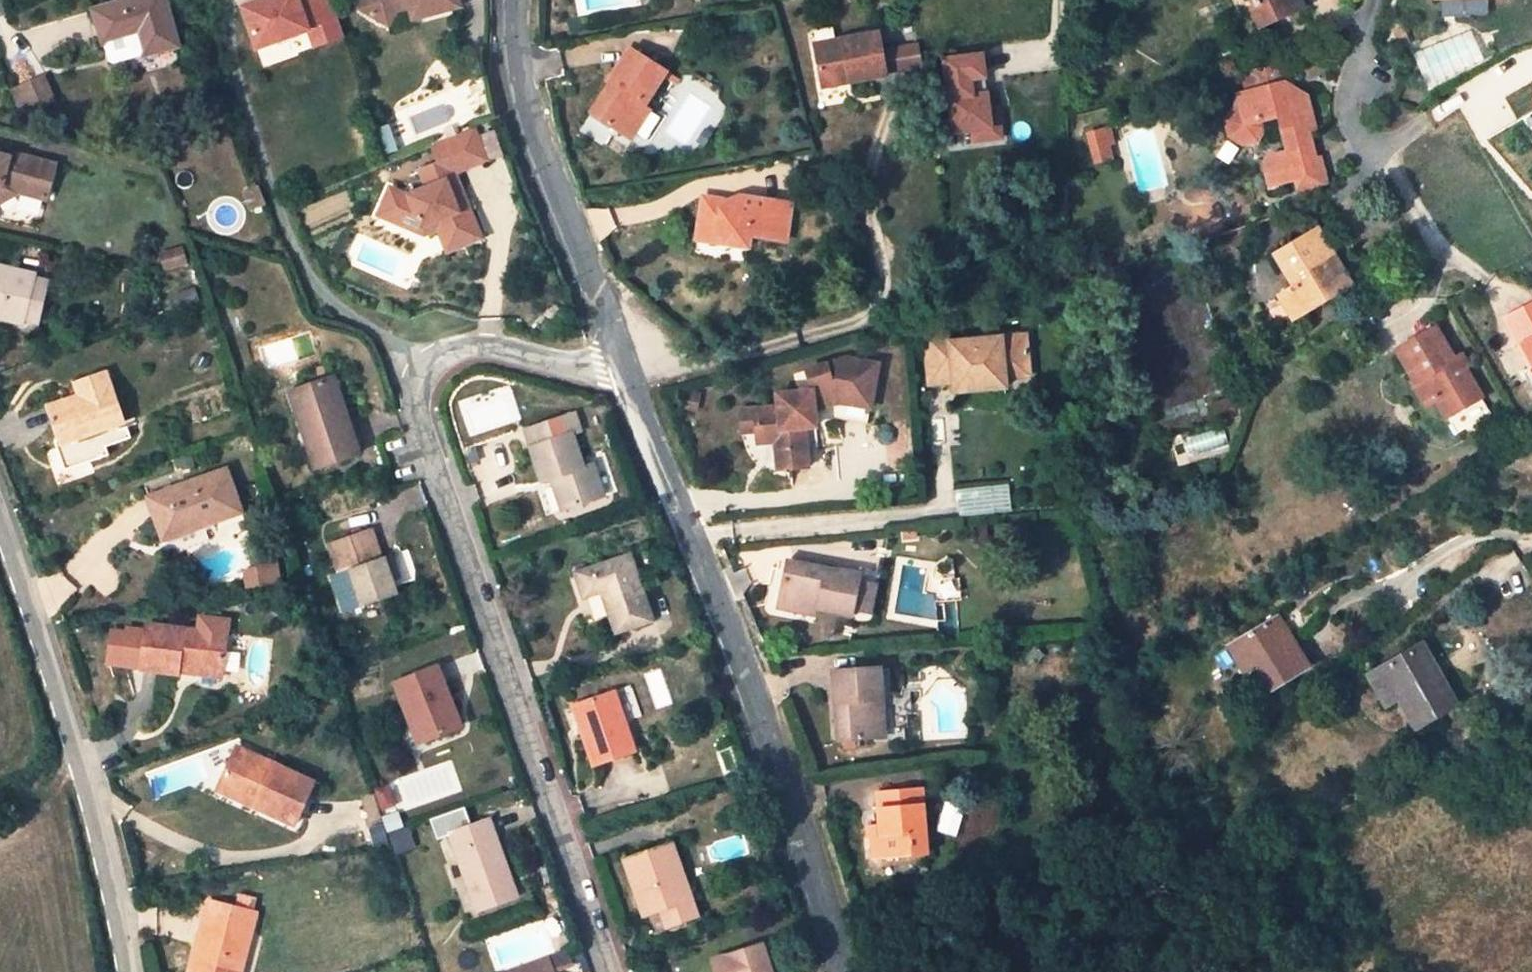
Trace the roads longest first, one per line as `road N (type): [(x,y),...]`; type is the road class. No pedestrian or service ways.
road 1 (residential): [(625,372),(600,379),(489,348),(428,367),(416,403),(422,450),(607,971)]
road 2 (residential): [(842,971),(760,725),(625,372)]
road 3 (unclassified): [(123,971),(87,804),(0,529)]
road 4 (residential): [(625,372),(532,137),(515,68),(514,0)]
road 5 (residential): [(1433,237),(1356,130),(1351,101),(1374,0)]

